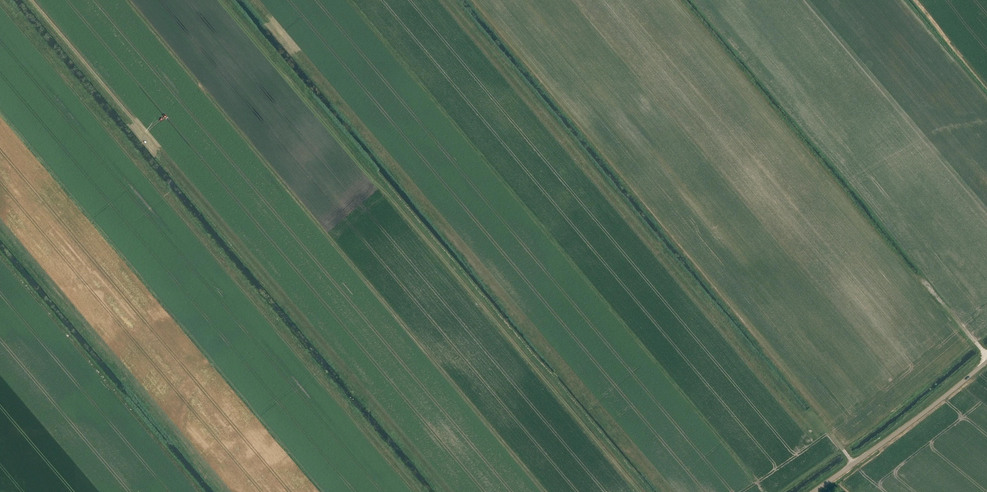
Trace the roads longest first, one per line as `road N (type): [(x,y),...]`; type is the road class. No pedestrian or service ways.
road 1 (unclassified): [(812,491),(986,360)]

